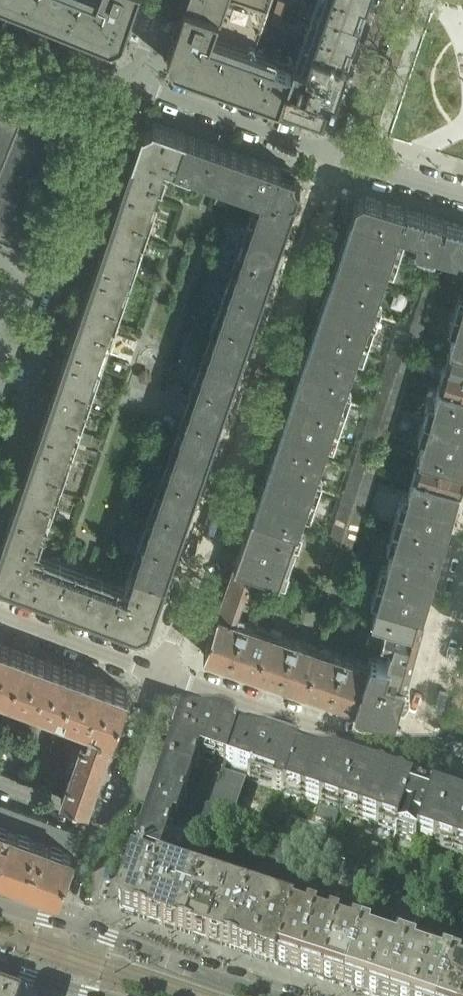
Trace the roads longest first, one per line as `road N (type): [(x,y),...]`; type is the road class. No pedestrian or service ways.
road 1 (residential): [(163,674),(338,155)]
road 2 (residential): [(131,86),(0,454)]
road 3 (residential): [(73,928),(163,674)]
road 4 (residential): [(163,674),(411,756)]
road 5 (residential): [(338,155),(131,86)]
road 6 (tertiary): [(267,995),(73,928)]
road 7 (residential): [(411,756),(462,574)]
road 8 (residential): [(163,674),(0,612)]
road 9 (residential): [(338,155),(390,0)]
road 10 (residential): [(131,86),(0,38)]
road 11 (residential): [(462,194),(338,155)]

